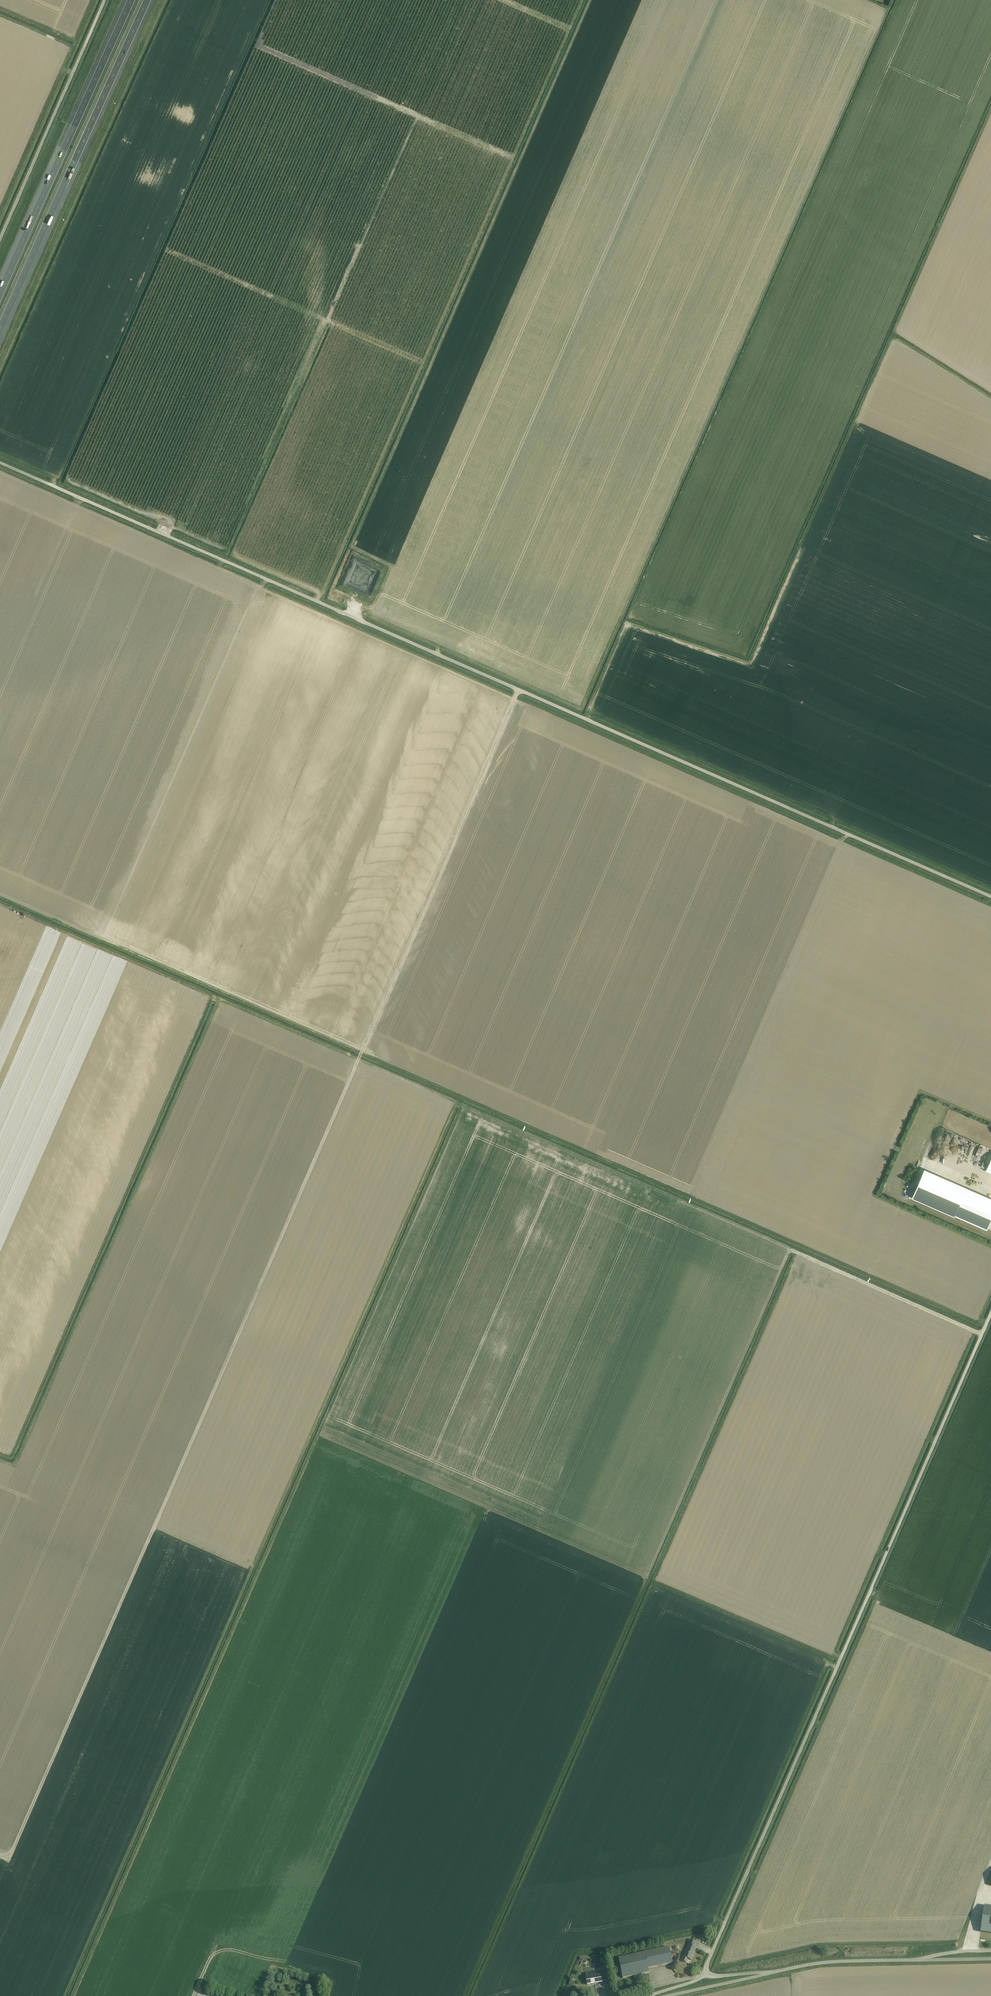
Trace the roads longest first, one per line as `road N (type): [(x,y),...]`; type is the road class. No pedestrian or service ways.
road 1 (unclassified): [(990,897),(0,463)]
road 2 (unclassified): [(706,1975),(990,1322)]
road 3 (motorway): [(0,330),(148,0)]
road 4 (motorway): [(132,0),(0,295)]
road 5 (unclassified): [(105,0),(0,239)]
road 6 (unclassified): [(990,1959),(824,1963),(772,1974)]

